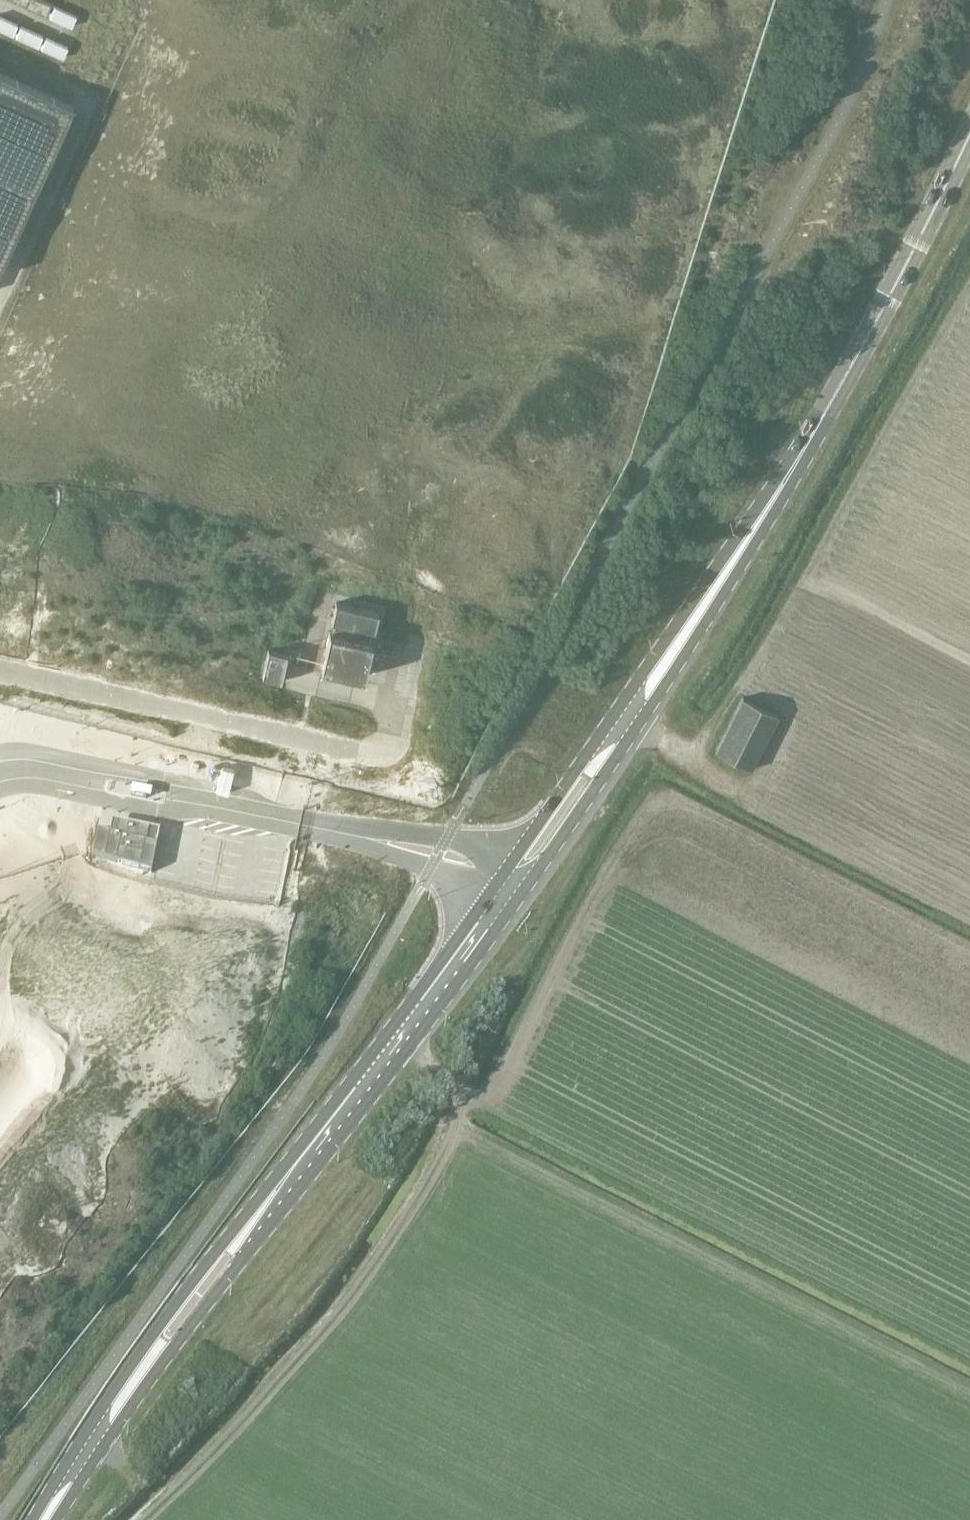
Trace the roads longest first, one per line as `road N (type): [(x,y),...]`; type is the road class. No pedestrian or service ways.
road 1 (secondary): [(49,1519),(188,1314),(485,944),(611,766),(873,331),(969,130)]
road 2 (track): [(929,357),(771,645),(687,759),(633,729)]
road 3 (track): [(552,966),(478,1100),(457,1106),(402,1046)]

